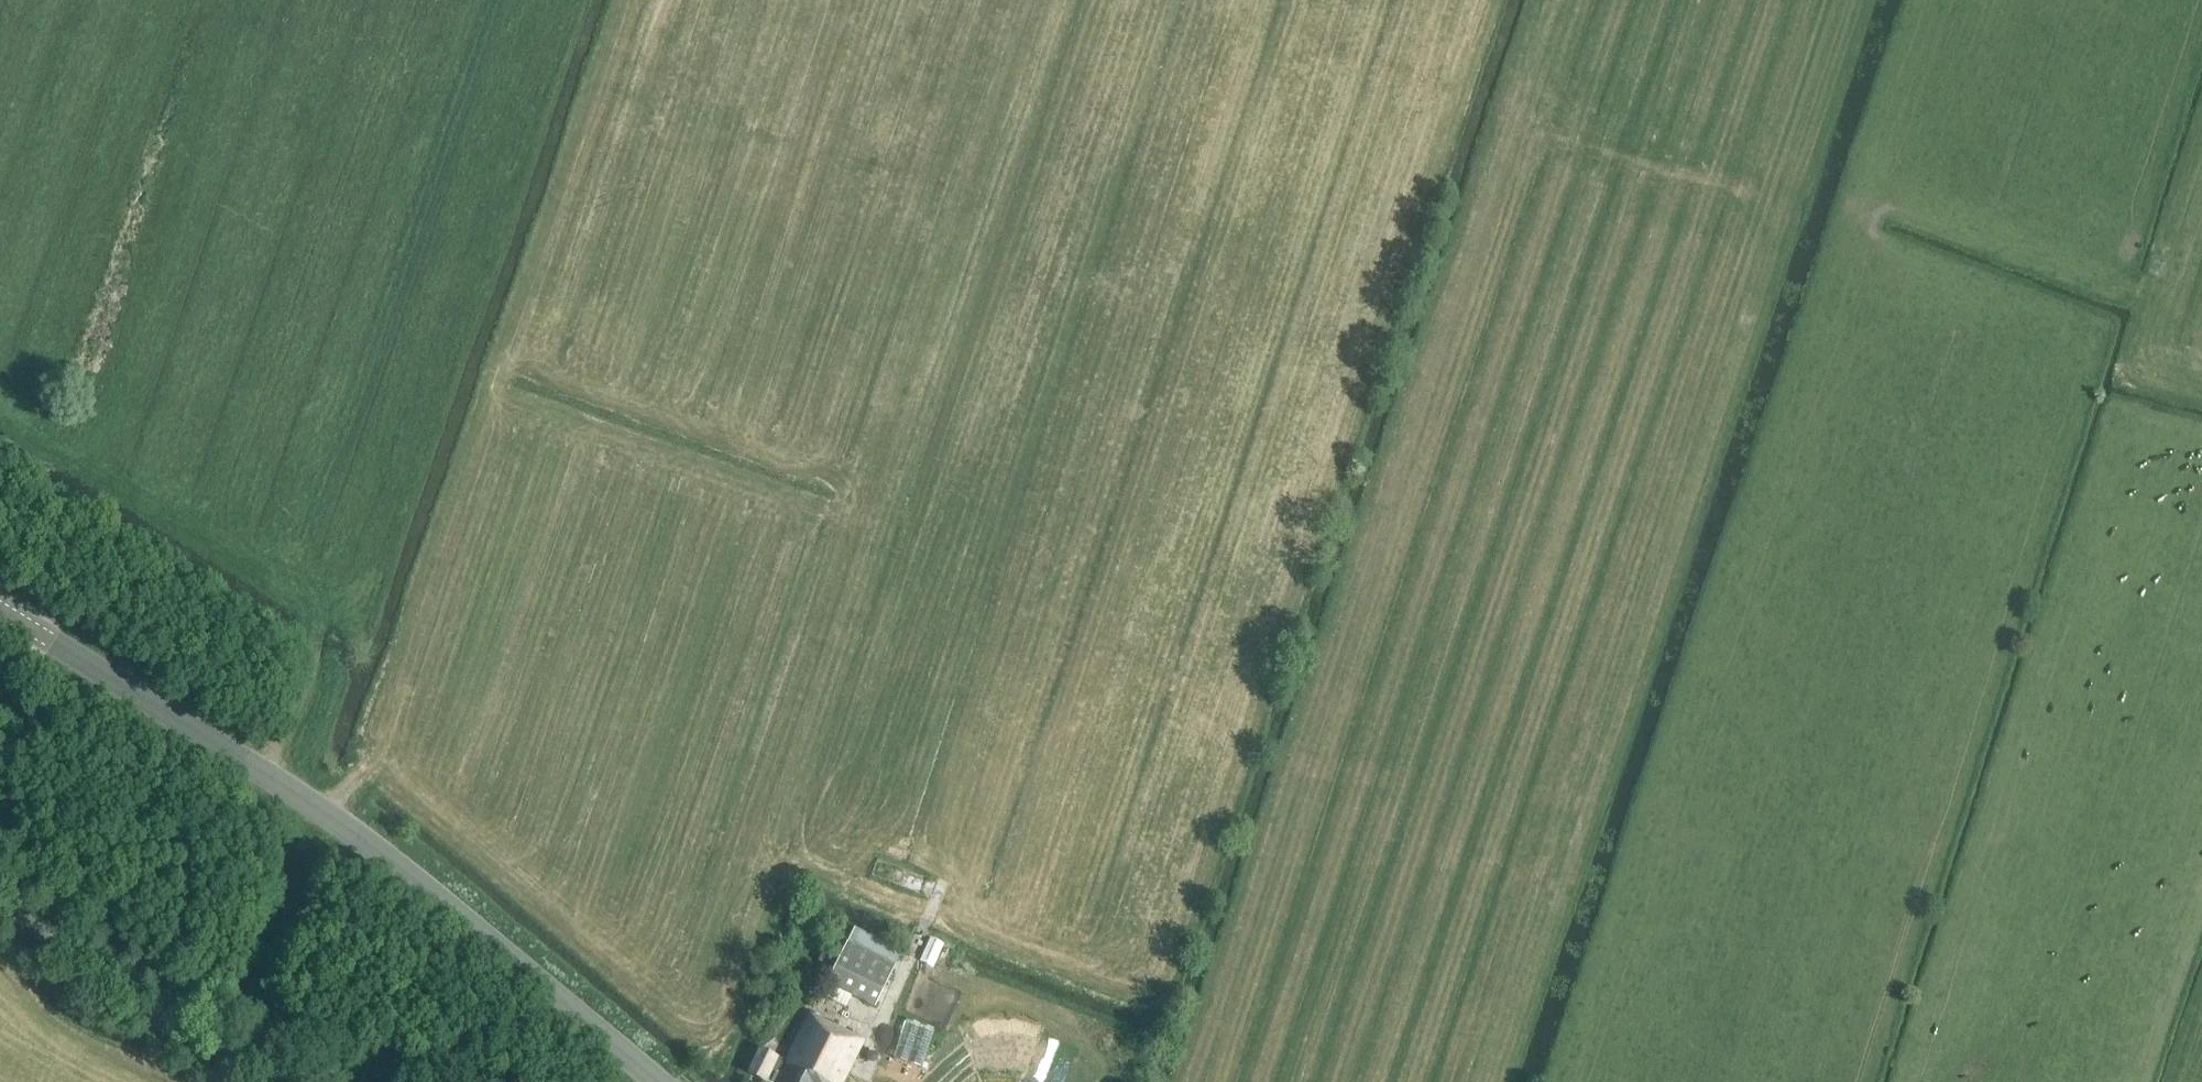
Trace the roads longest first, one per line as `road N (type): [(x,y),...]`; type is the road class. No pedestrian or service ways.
road 1 (tertiary): [(657,1081),(402,869),(0,612)]
road 2 (unclassified): [(259,1081),(141,1028),(0,919)]

